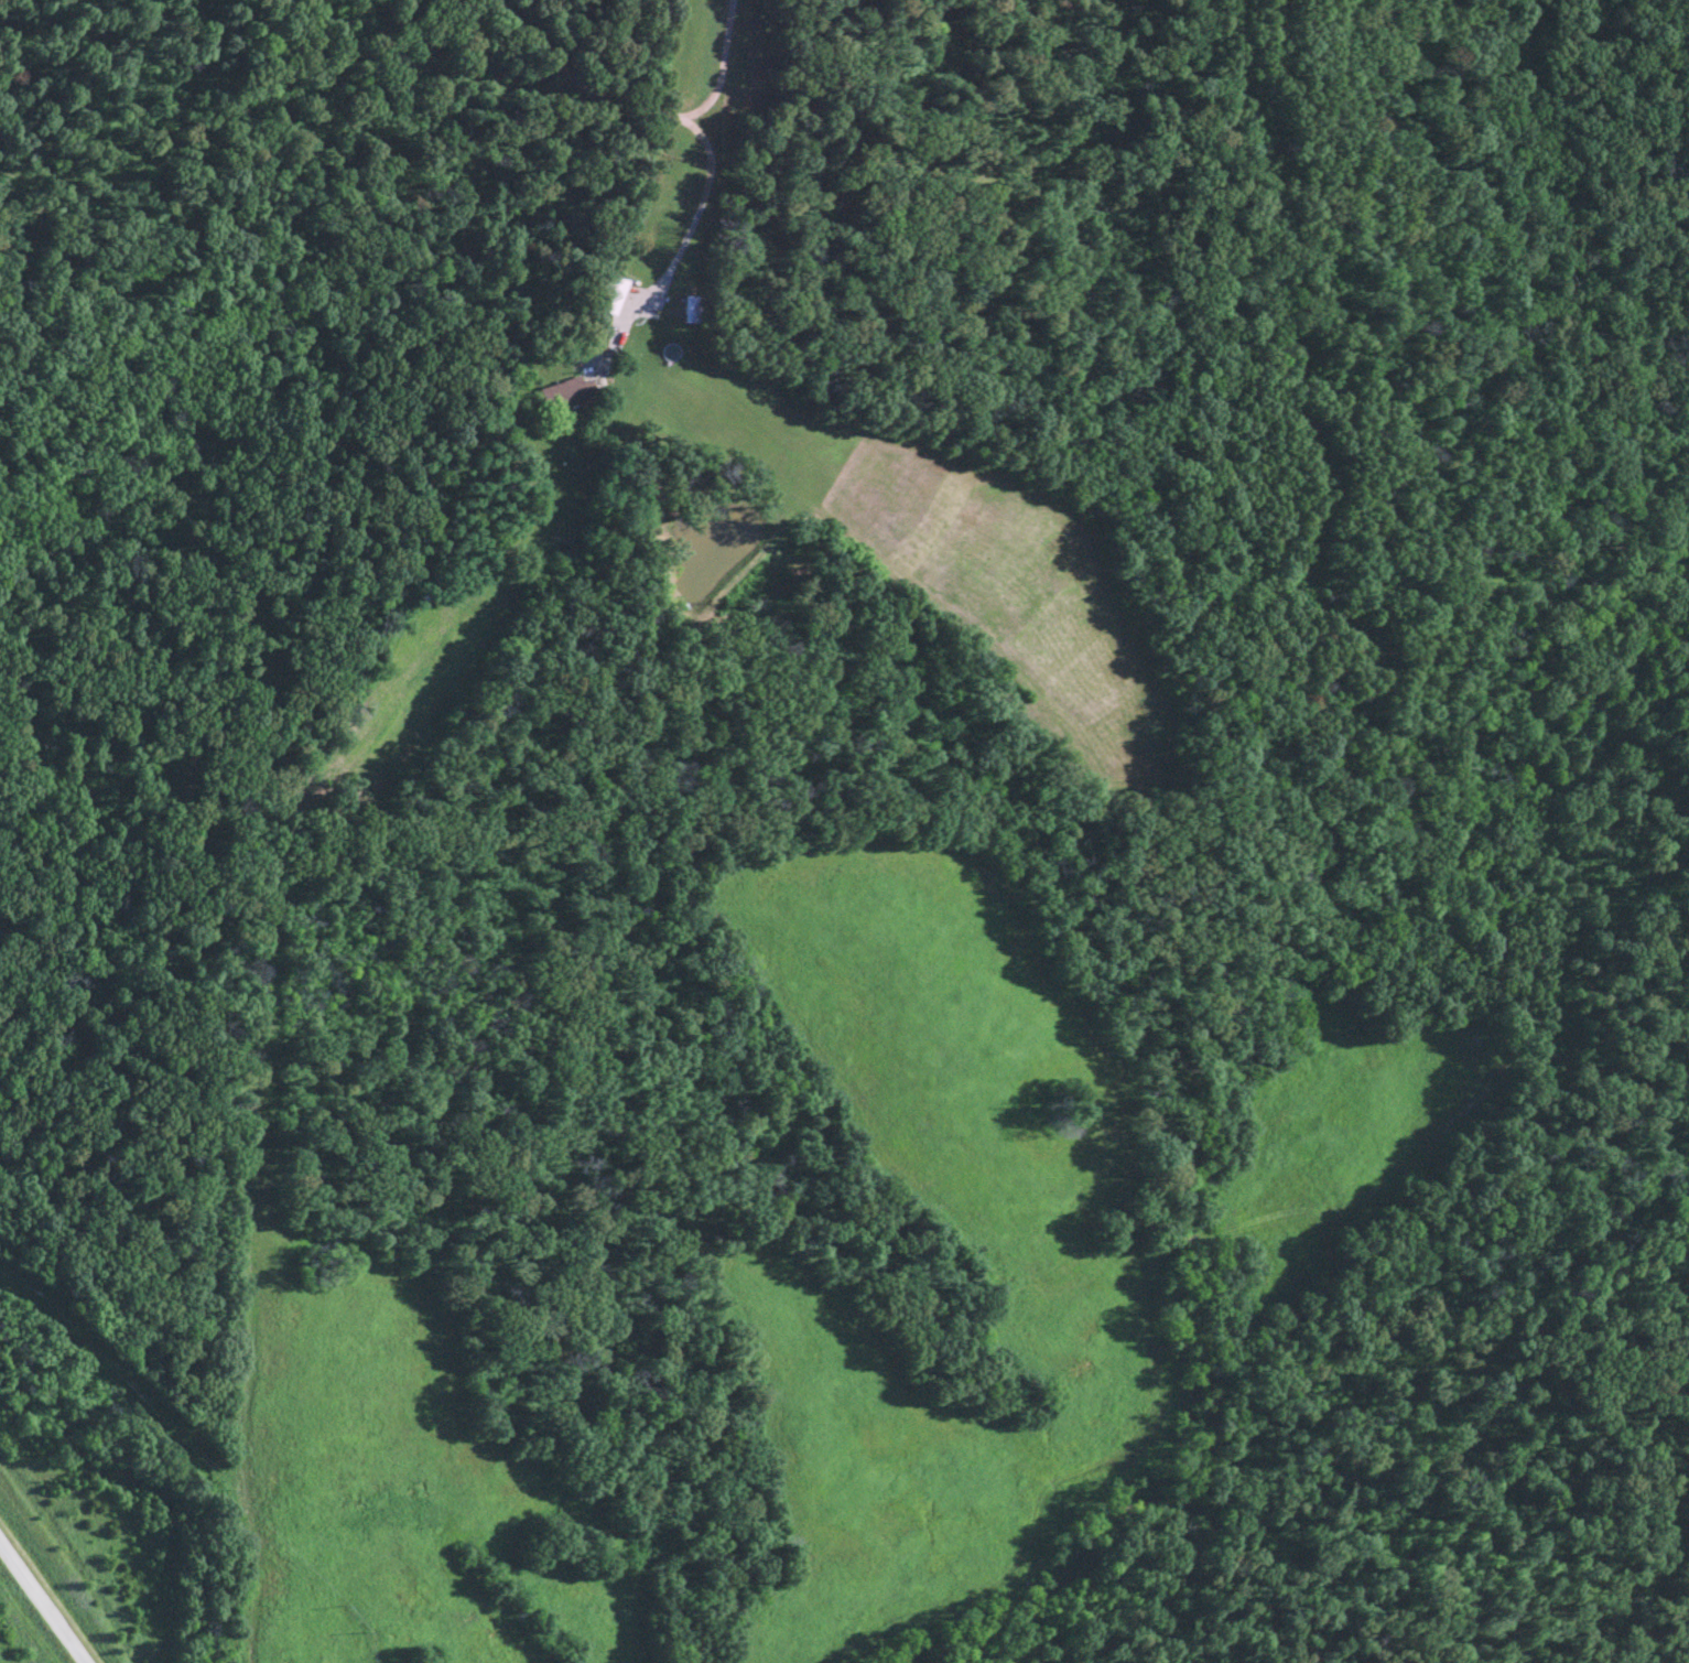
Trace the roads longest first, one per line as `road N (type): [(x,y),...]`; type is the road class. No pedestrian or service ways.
road 1 (residential): [(727,0),(713,91),(704,106),(667,115),(618,110),(587,97),(495,0)]
road 2 (residential): [(0,1541),(85,1662)]

